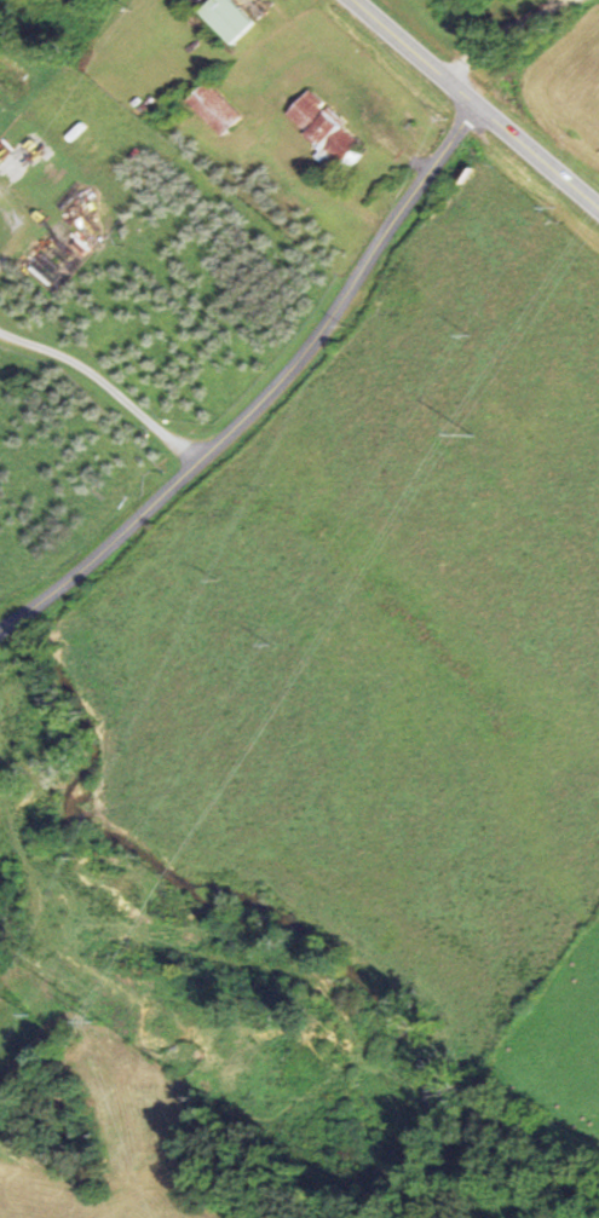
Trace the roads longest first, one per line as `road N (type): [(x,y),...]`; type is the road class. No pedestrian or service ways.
road 1 (residential): [(0,642),(275,403),(344,327),(473,105)]
road 2 (trunk): [(598,210),(354,0)]
road 3 (residential): [(574,0),(471,58),(449,82)]

